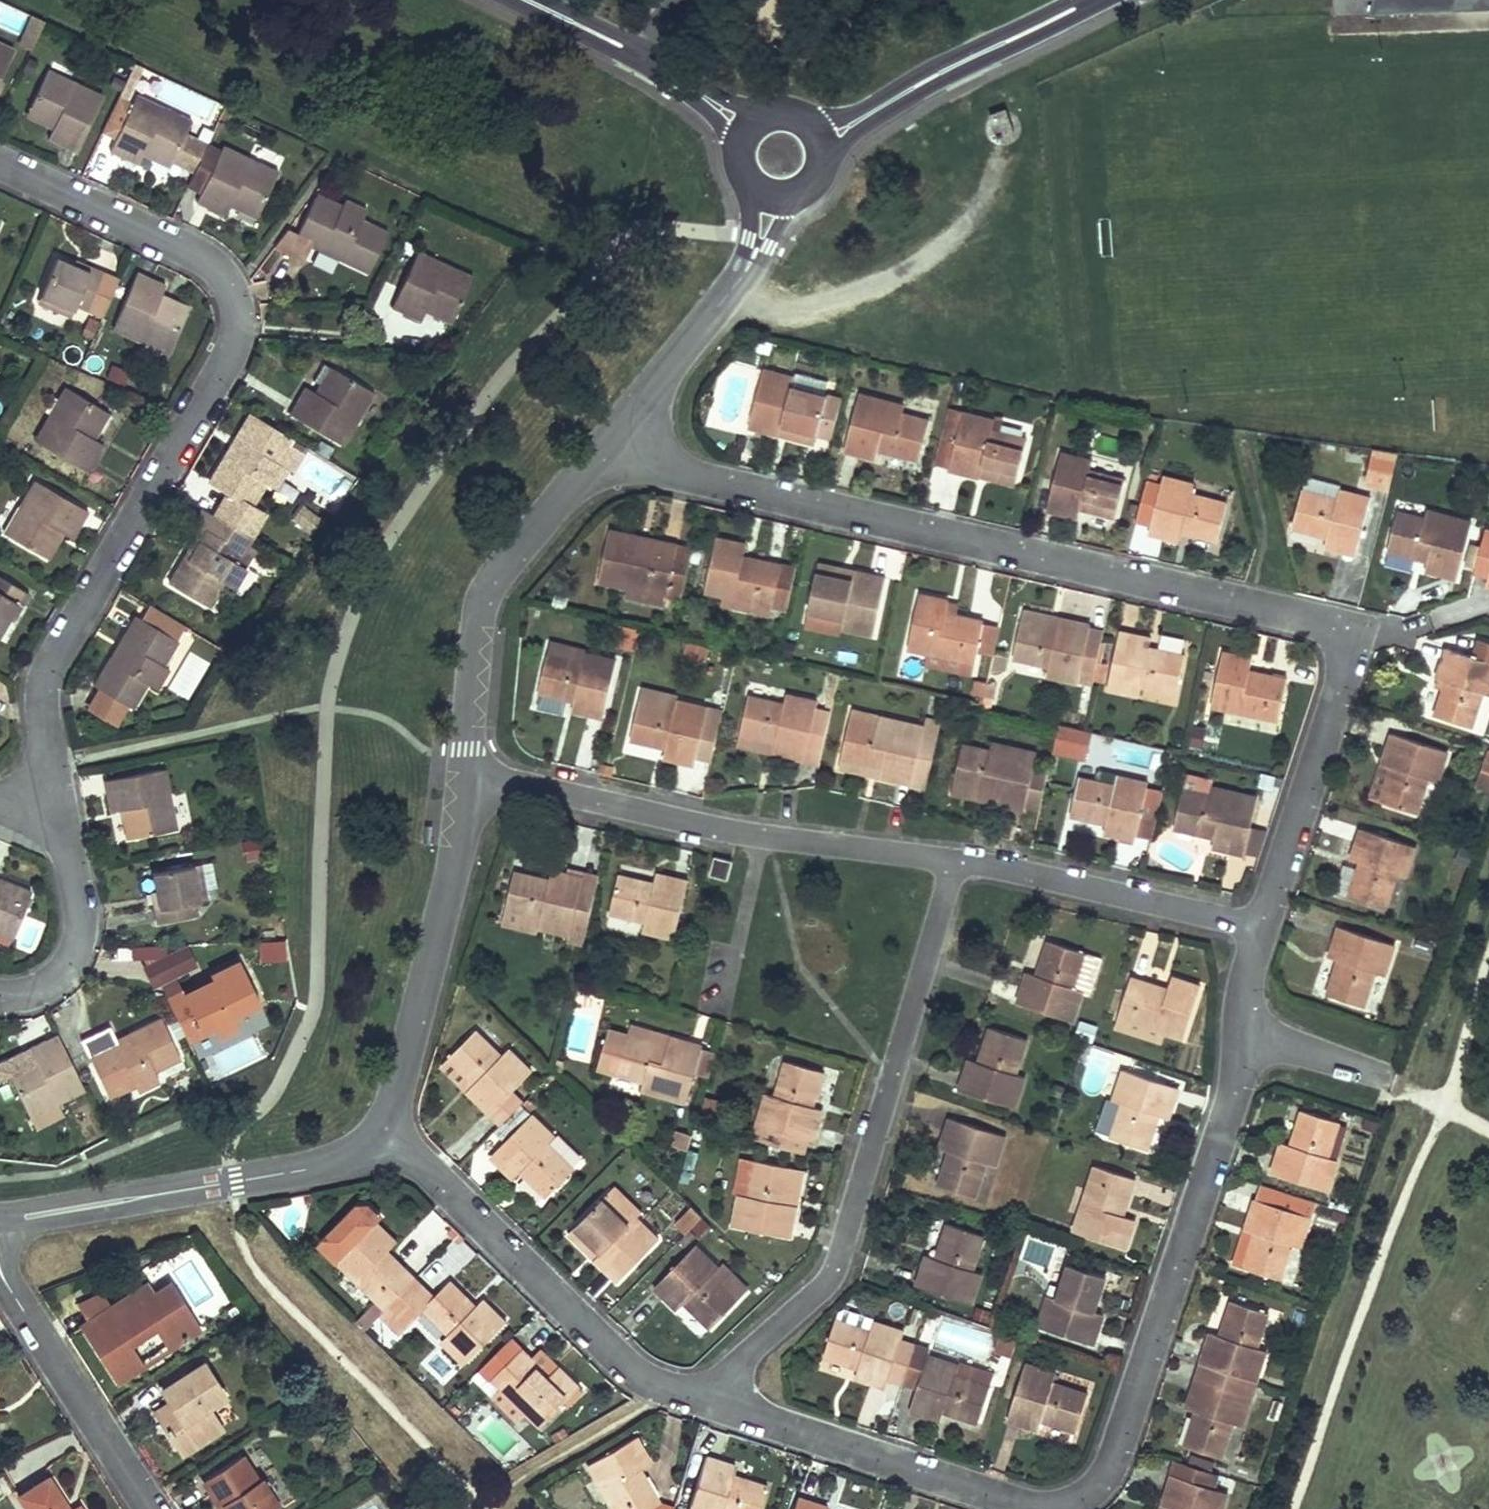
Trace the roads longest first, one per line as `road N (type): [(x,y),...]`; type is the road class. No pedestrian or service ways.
road 1 (residential): [(604,452),(1325,625),(1344,648),(1342,681),(1260,926)]
road 2 (residential): [(1260,926),(1233,1099),(1115,1458),(1094,1486),(1068,1502),(1030,1507),(711,1402)]
road 3 (residential): [(57,796),(40,712),(47,669),(221,367),(233,306),(209,260),(0,164)]
road 4 (residential): [(711,1402),(755,1346),(818,1295),(838,1262),(953,860)]
road 5 (residential): [(466,770),(714,829),(953,860)]
road 6 (residential): [(711,1402),(660,1385),(597,1340),(382,1125)]
road 7 (residential): [(0,1219),(306,1168),(352,1152),(382,1125)]
road 8 (residential): [(382,1125),(455,864),(466,770)]
road 9 (residential): [(466,770),(483,612),(506,564),(604,452)]
road 10 (residential): [(953,860),(1260,926)]
road 11 (residential): [(604,452),(738,279),(757,242),(760,192)]
road 12 (tertiary): [(813,132),(844,129),(1090,0)]
road 13 (residential): [(0,1276),(149,1508)]
road 14 (residential): [(0,993),(50,982),(78,937),(57,796)]
road 15 (tertiary): [(634,51),(752,126)]

